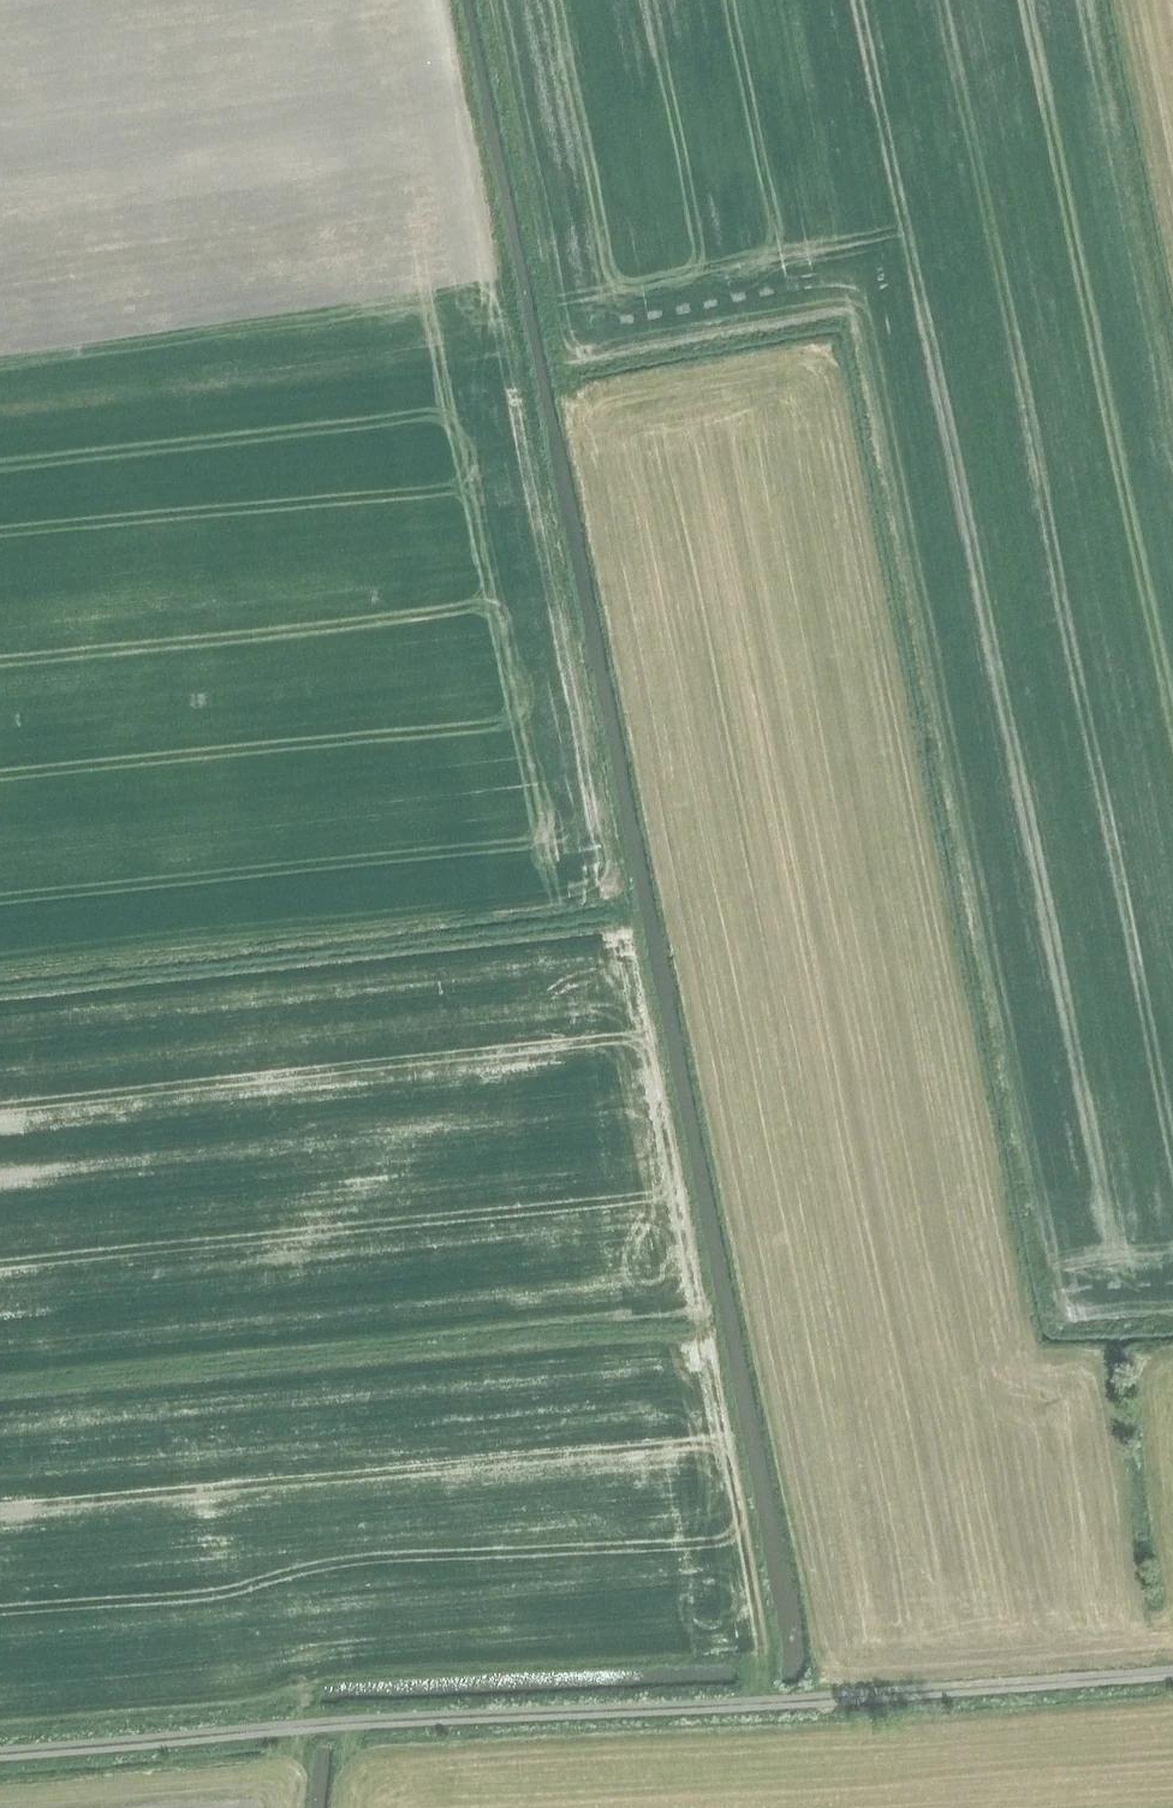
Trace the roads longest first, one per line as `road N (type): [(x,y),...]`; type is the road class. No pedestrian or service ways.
road 1 (track): [(0,1752),(1172,1669)]

